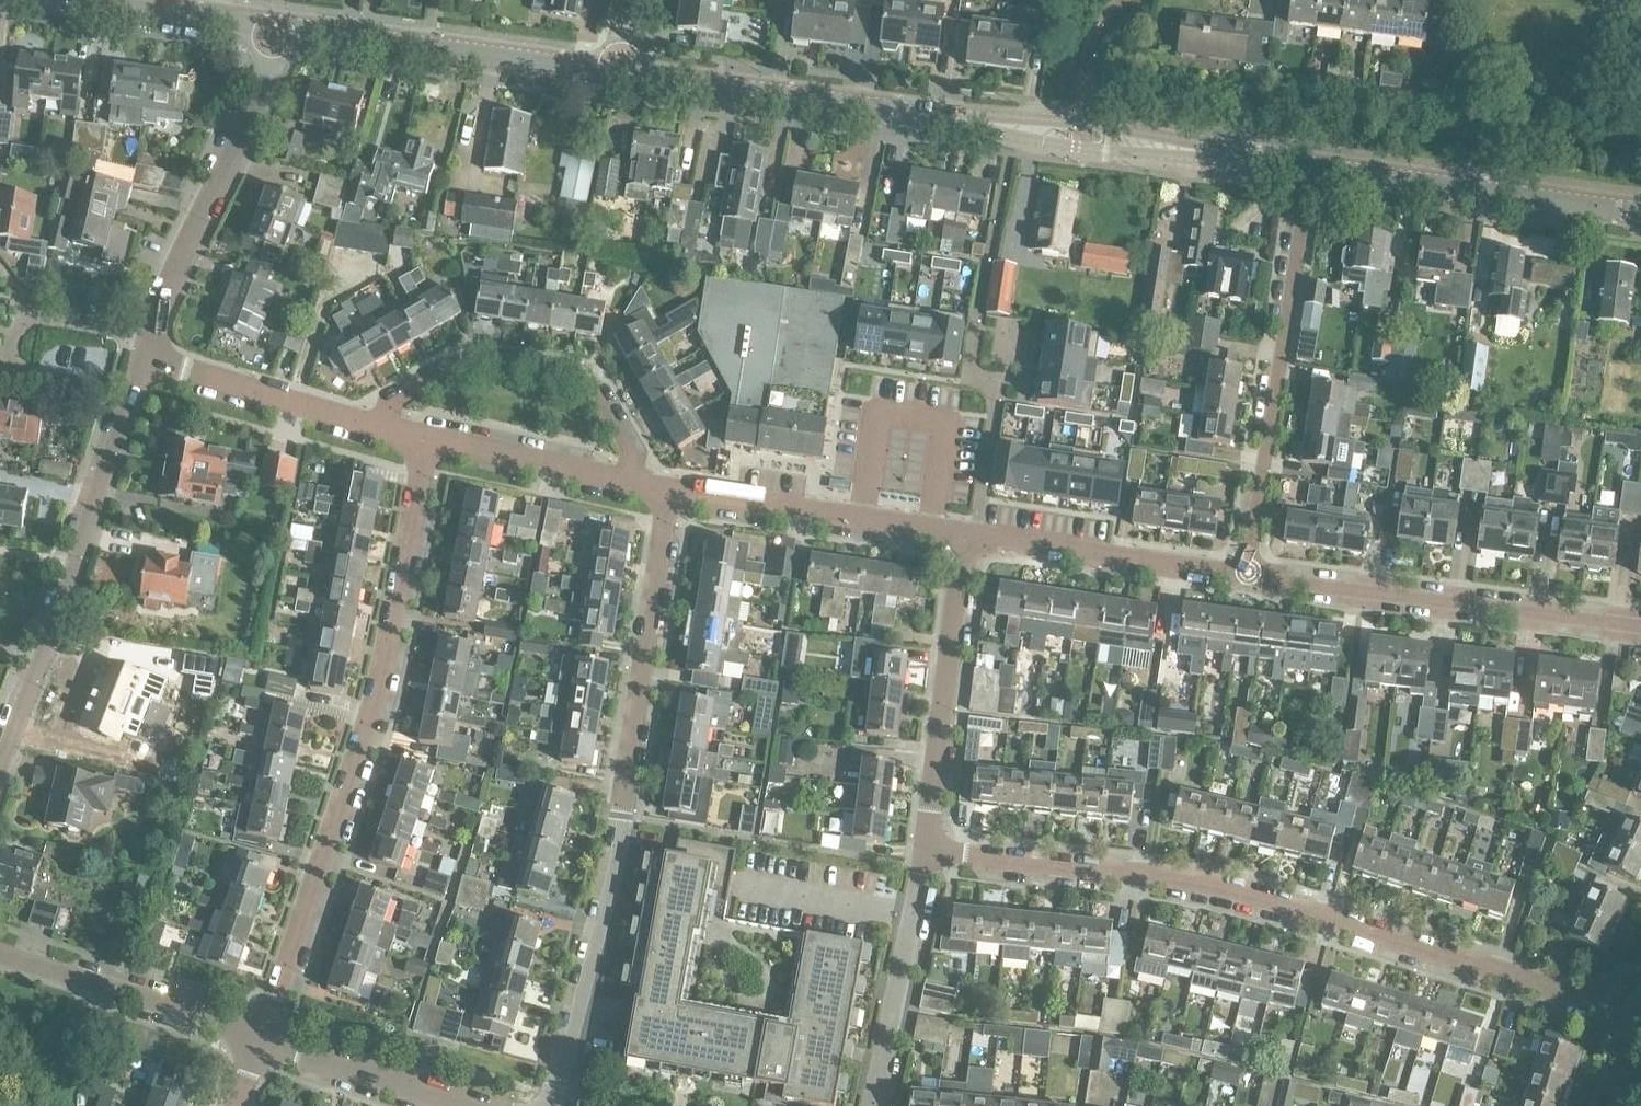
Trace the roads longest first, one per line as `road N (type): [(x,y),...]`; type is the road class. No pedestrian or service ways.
road 1 (residential): [(1640,1014),(1154,872),(928,848)]
road 2 (secondary): [(1310,166),(621,72)]
road 3 (residential): [(554,1105),(624,813),(671,491)]
road 4 (residential): [(261,1038),(363,741),(426,439)]
road 5 (residential): [(0,764),(145,354)]
road 6 (residential): [(1310,166),(1246,574)]
road 7 (residential): [(1246,574),(1640,624)]
road 8 (residential): [(145,354),(182,255),(269,80),(276,26)]
road 9 (secondary): [(621,72),(276,26)]
road 10 (residential): [(635,483),(630,455),(594,389),(580,379),(475,360),(398,403),(380,428)]
road 11 (secondary): [(1640,212),(1310,166)]
road 12 (residential): [(928,848),(972,535)]
road 13 (residential): [(858,519),(876,408),(952,421),(935,529)]
road 14 (residential): [(1246,574),(972,535)]
road 15 (residential): [(261,1038),(0,953)]
road 16 (residential): [(872,1105),(928,848)]
road 17 (residential): [(380,428),(145,354)]
road 18 (residential): [(475,1105),(261,1038)]
road 19 (residential): [(635,483),(426,439)]
road 20 (secondary): [(276,26),(88,0)]
road 21 (residential): [(858,519),(671,491)]

